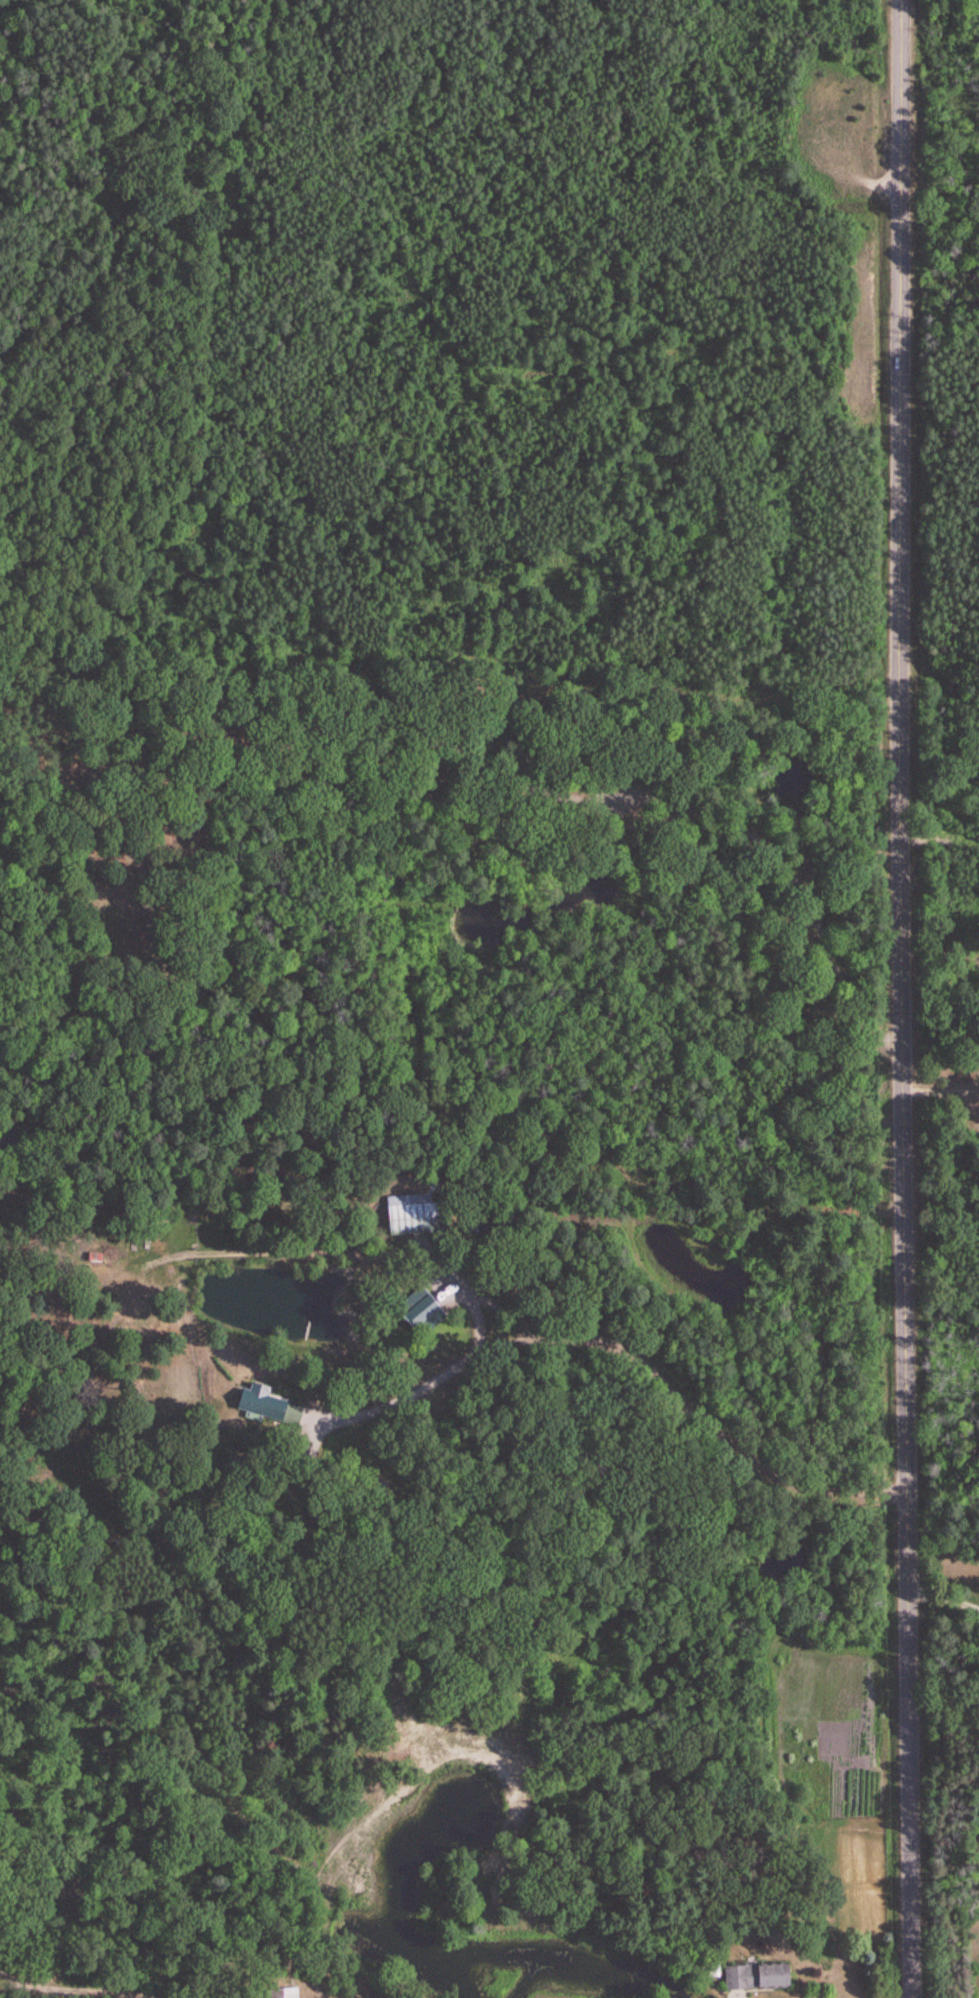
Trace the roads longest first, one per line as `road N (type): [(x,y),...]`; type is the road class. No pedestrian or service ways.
road 1 (residential): [(913,1997),(897,680),(904,0)]

